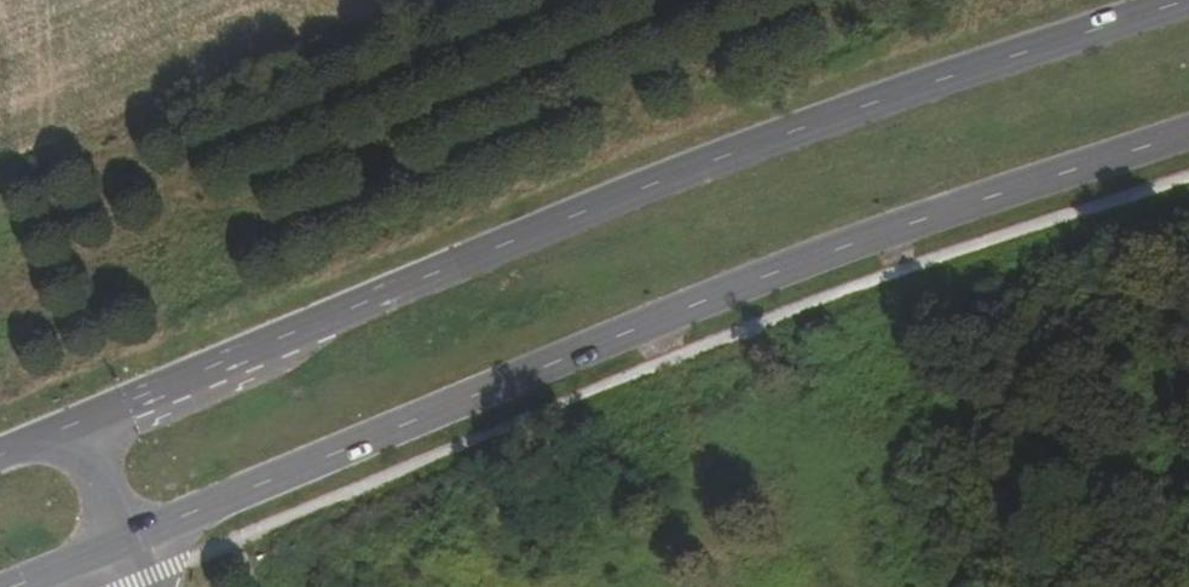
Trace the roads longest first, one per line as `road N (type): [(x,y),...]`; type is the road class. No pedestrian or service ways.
road 1 (secondary): [(1182,0),(738,151),(77,423)]
road 2 (secondary): [(121,541),(658,318),(1188,132)]
road 3 (track): [(673,360),(712,542)]
road 4 (unclassified): [(77,423),(121,541)]

